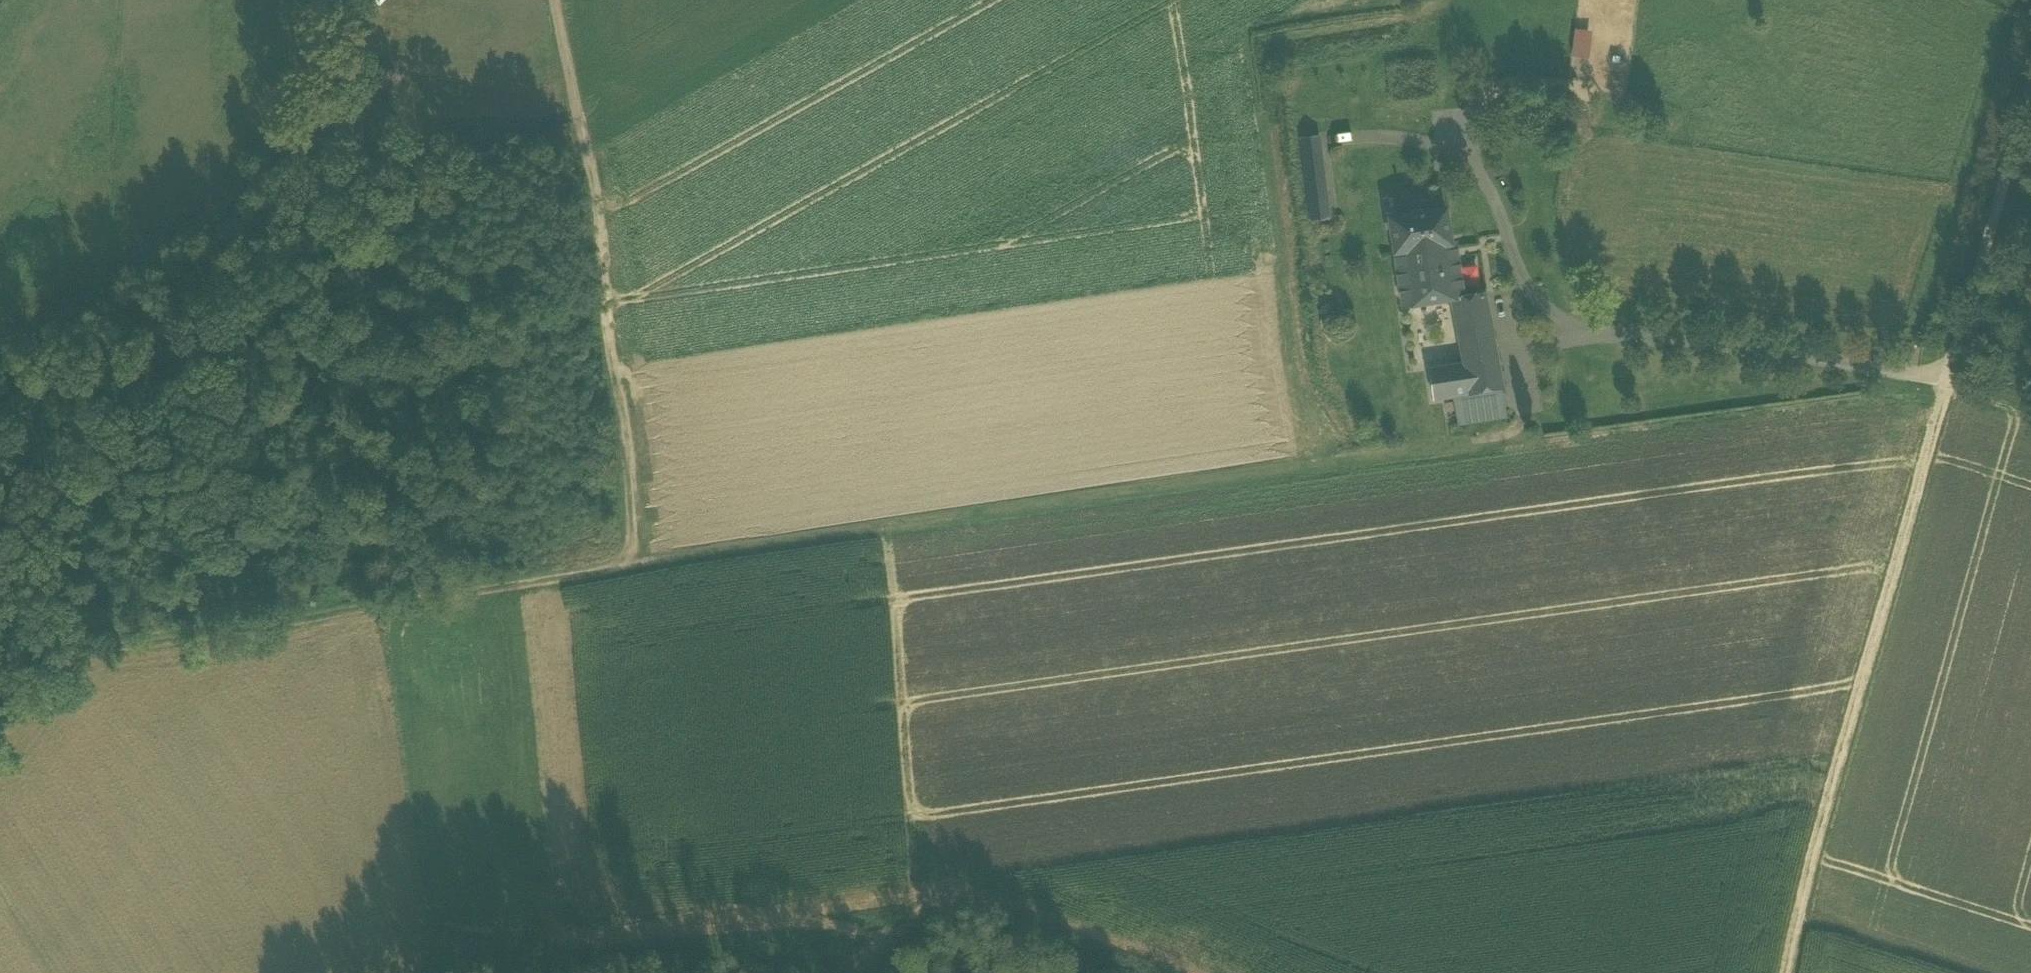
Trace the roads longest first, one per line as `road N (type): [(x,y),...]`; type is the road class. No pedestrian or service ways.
road 1 (track): [(557,0),(587,149),(634,565),(0,654)]
road 2 (track): [(634,565),(1308,465)]
road 3 (track): [(1786,972),(1946,377)]
road 4 (unclassified): [(1946,377),(2030,79)]

